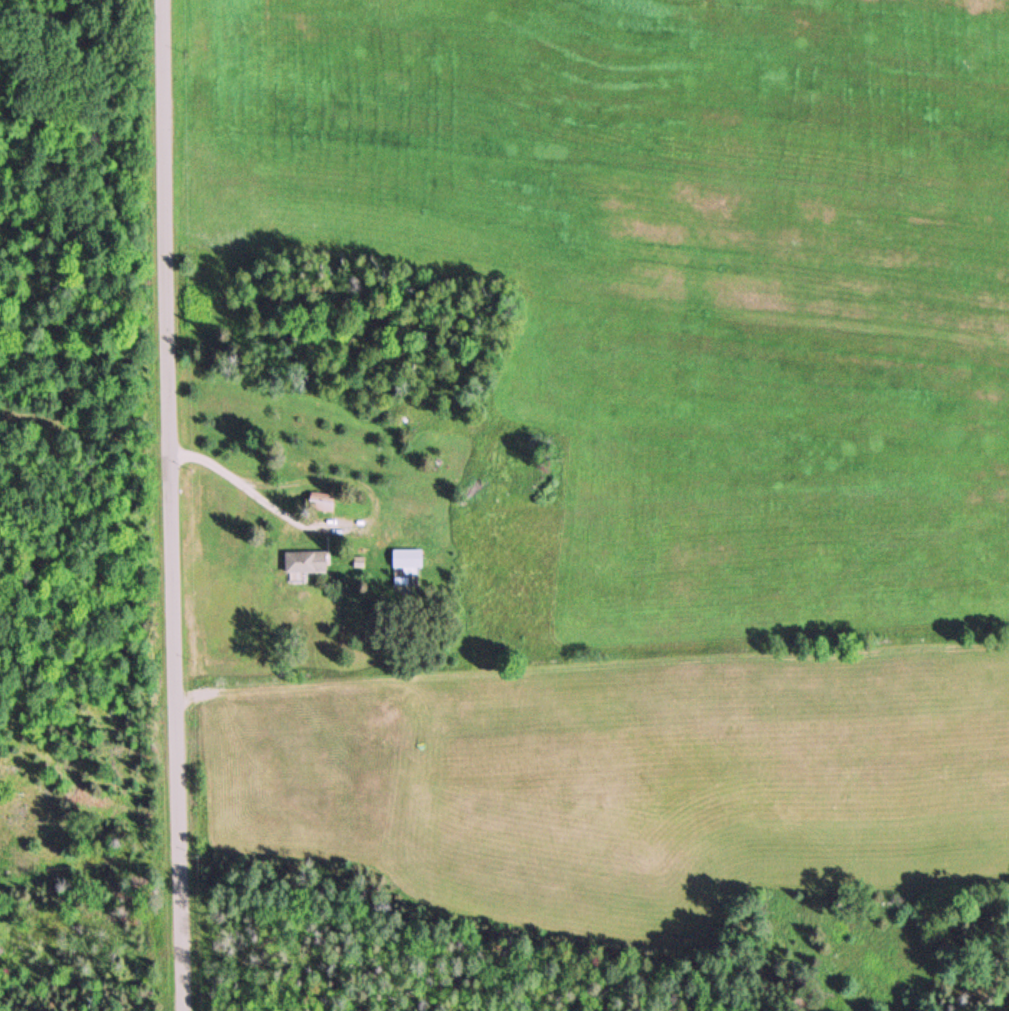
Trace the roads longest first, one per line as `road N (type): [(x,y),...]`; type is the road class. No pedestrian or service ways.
road 1 (residential): [(183,1010),(169,458),(169,0)]
road 2 (track): [(175,700),(1008,657)]

